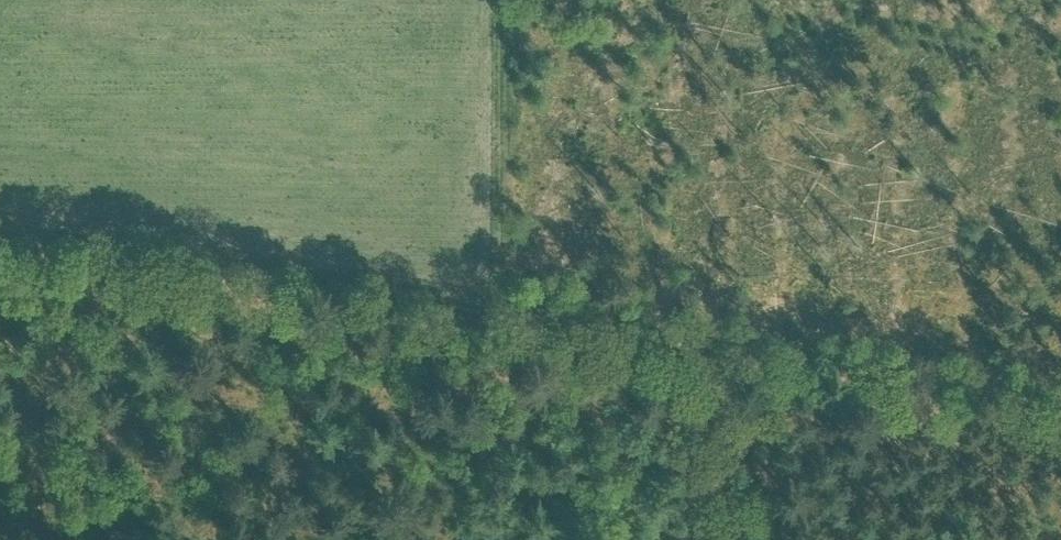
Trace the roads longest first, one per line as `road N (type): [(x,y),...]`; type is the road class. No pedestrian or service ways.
road 1 (track): [(1060,405),(0,236)]
road 2 (track): [(707,346),(742,539)]

